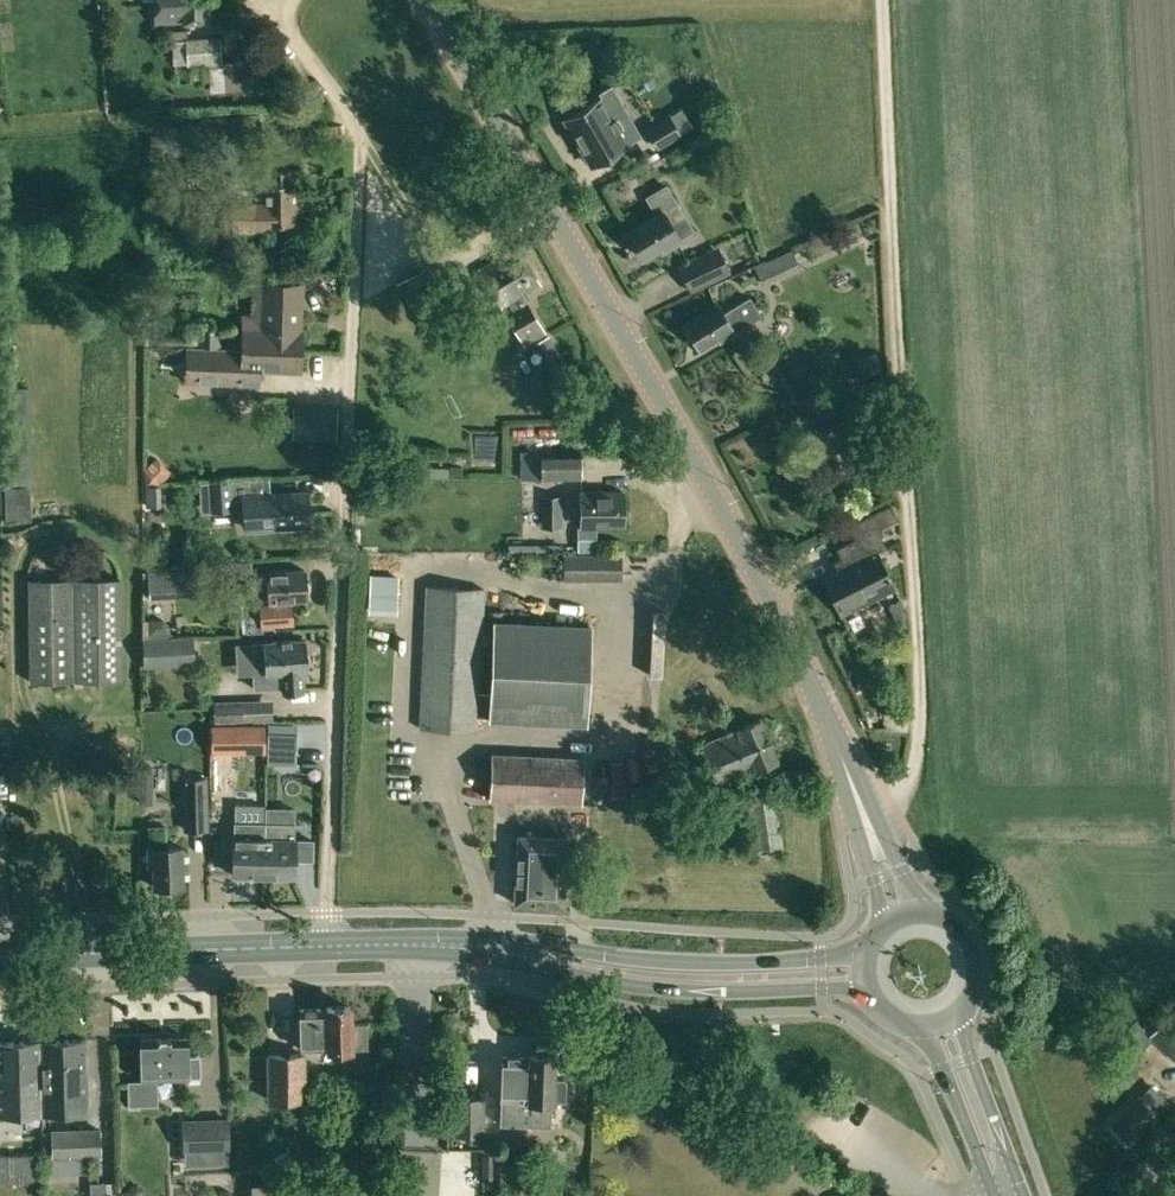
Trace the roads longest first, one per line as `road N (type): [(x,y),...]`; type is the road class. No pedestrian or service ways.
road 1 (secondary): [(902,913),(825,715),(750,563),(427,0)]
road 2 (track): [(324,945),(359,141),(266,2)]
road 3 (primary): [(473,946),(644,986),(865,986)]
road 4 (primary): [(863,955),(677,962),(525,941),(473,946)]
road 5 (primary): [(0,956),(324,945)]
road 6 (primary): [(1008,1195),(941,1023)]
road 7 (primary): [(941,1023),(975,989),(972,941),(934,912),(902,913)]
road 8 (primary): [(473,946),(324,945)]

